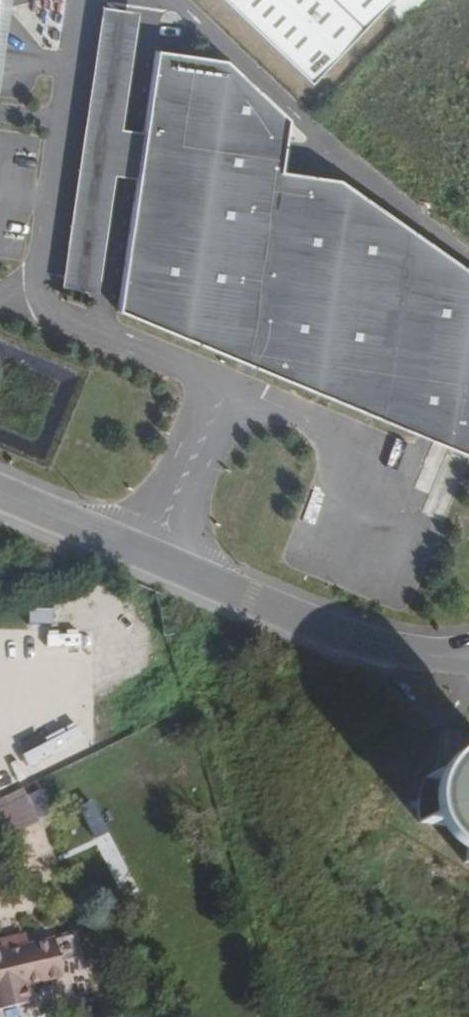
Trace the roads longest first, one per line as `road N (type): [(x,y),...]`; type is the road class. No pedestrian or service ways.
road 1 (unclassified): [(0,493),(329,629),(407,652),(468,658)]

